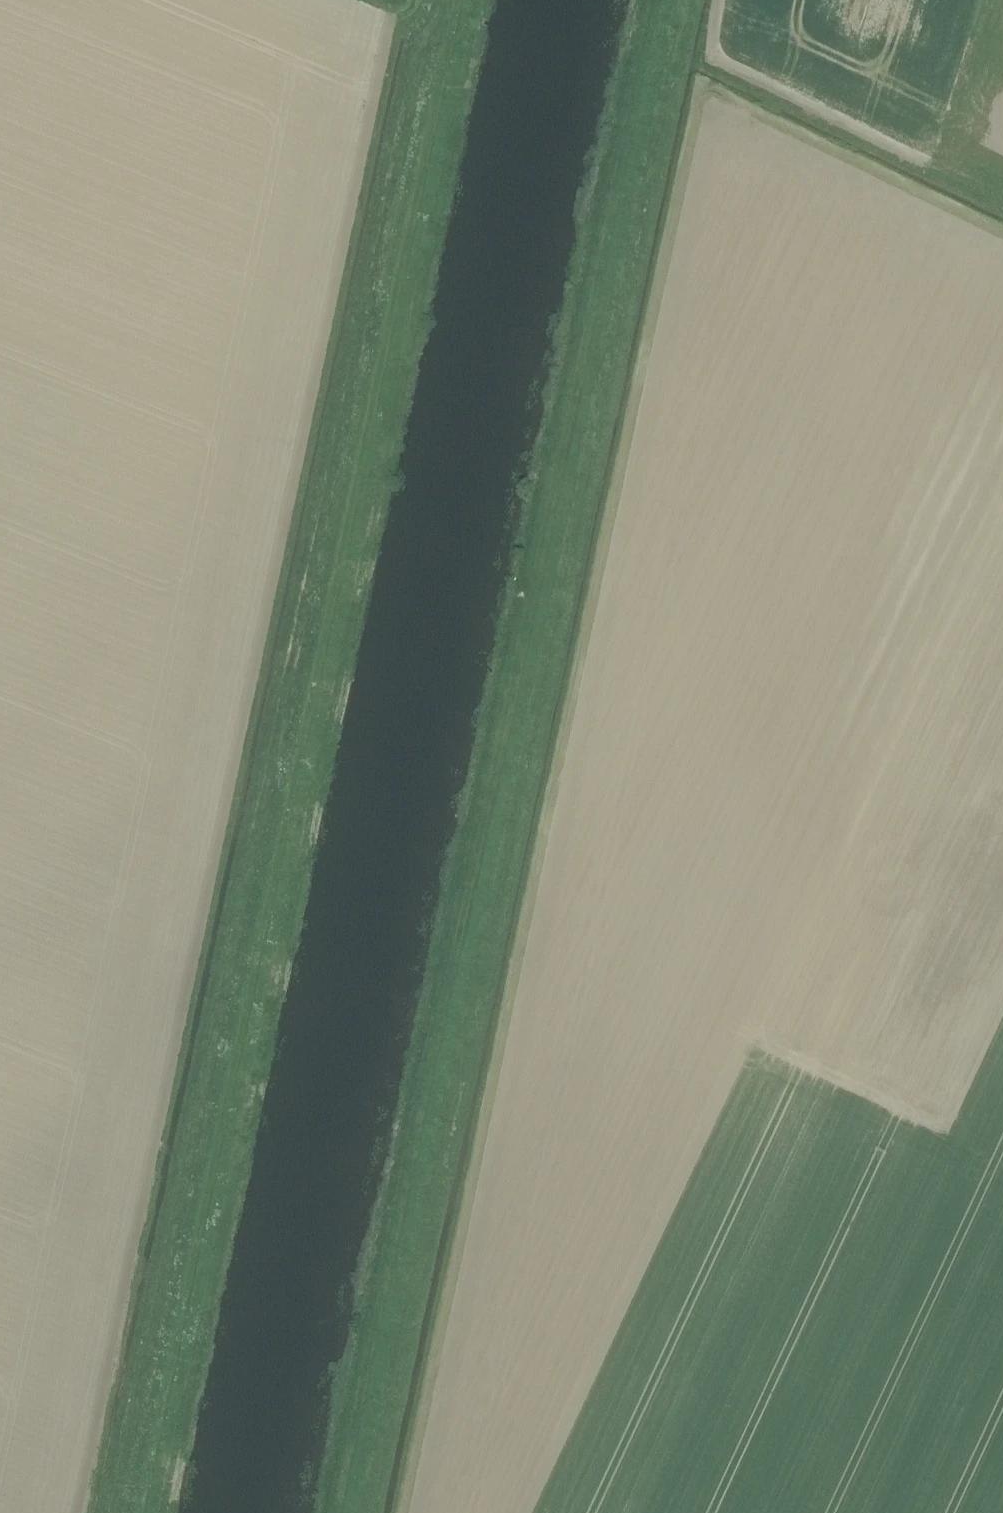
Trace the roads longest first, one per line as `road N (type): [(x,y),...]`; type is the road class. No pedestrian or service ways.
road 1 (track): [(456,0),(399,226),(332,613),(144,1512)]

